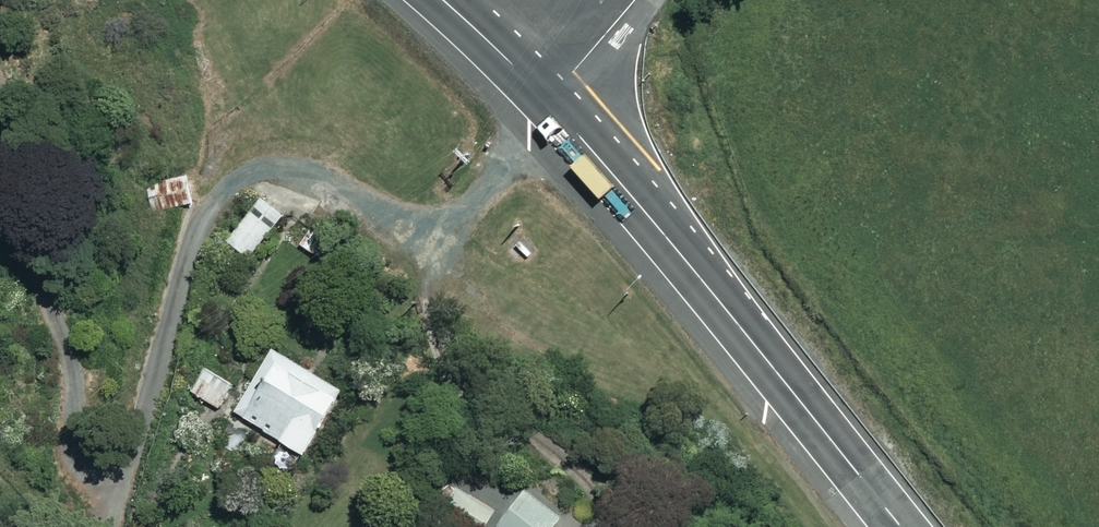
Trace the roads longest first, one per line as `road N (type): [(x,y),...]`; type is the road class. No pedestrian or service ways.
road 1 (trunk): [(552,101),(903,526)]
road 2 (trunk): [(444,0),(552,101)]
road 3 (unclassified): [(552,101),(635,0)]

